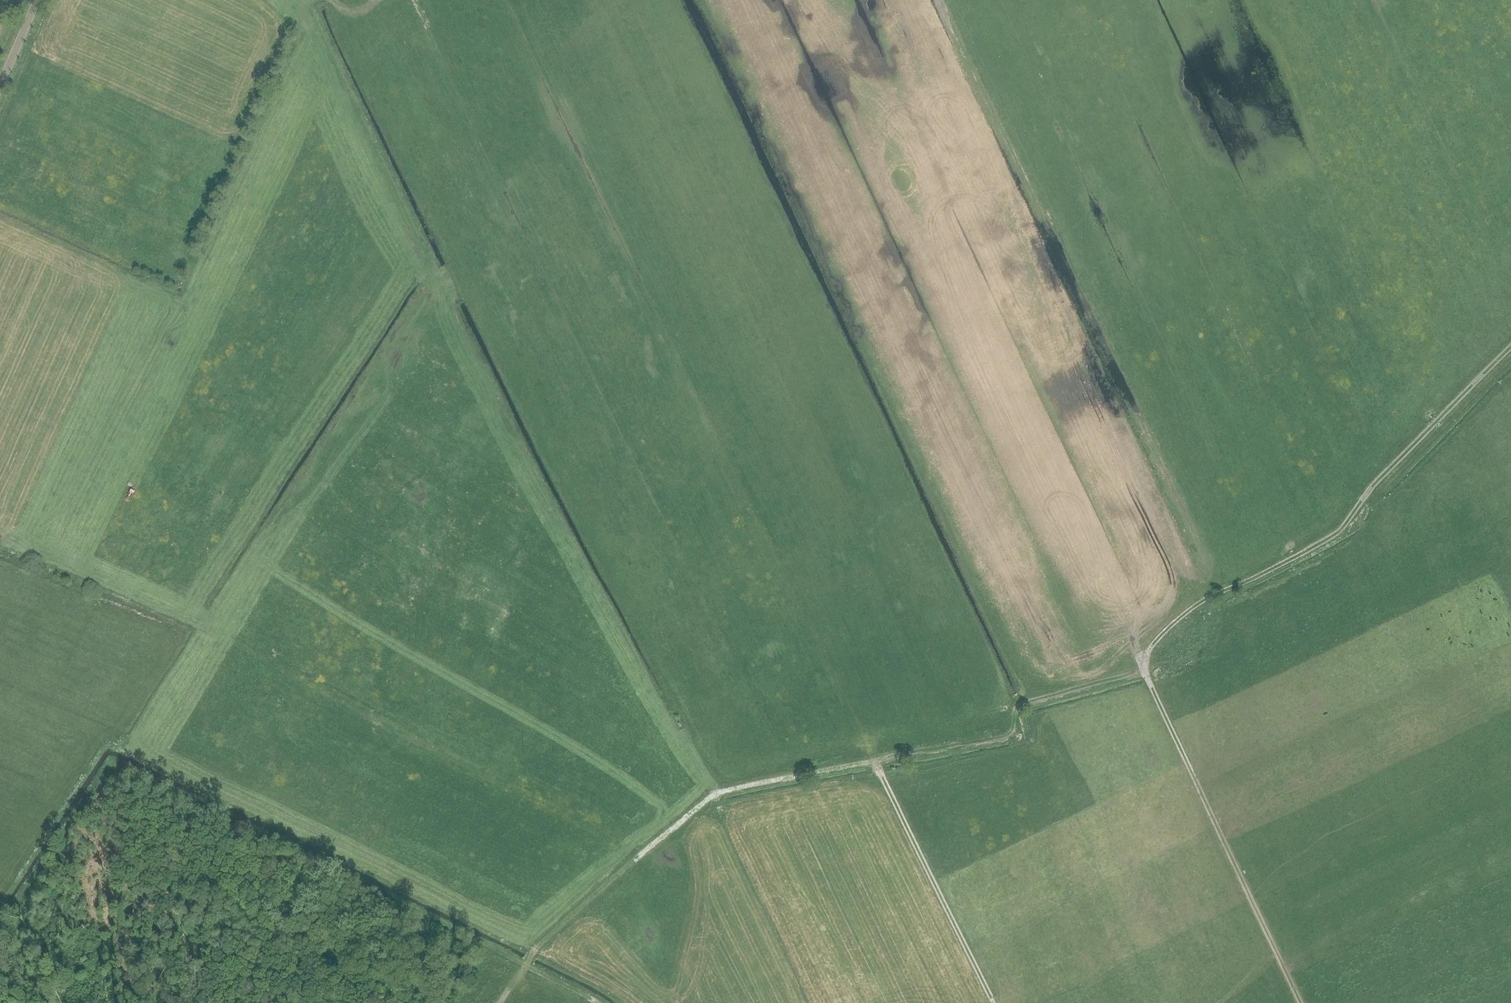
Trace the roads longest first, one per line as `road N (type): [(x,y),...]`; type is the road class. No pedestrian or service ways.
road 1 (track): [(1144,671),(1024,703),(1007,734),(715,794),(559,925),(525,964)]
road 2 (track): [(1510,347),(1366,494),(1338,533),(1183,613),(1147,654),(1144,671)]
road 3 (track): [(1144,671),(1299,1002)]

